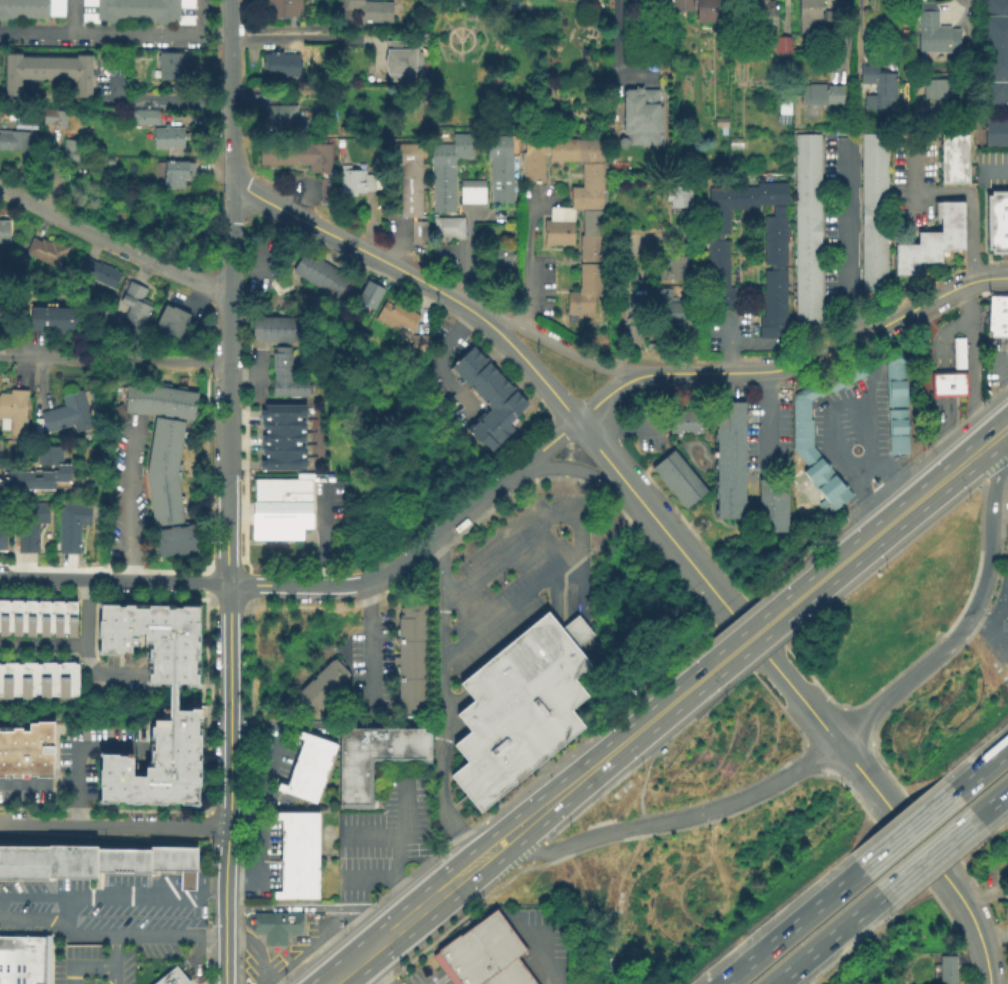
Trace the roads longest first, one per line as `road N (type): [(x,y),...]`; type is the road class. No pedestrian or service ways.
road 1 (tertiary): [(518,847),(552,852),(717,809),(838,744),(946,651),(980,599),(1004,432)]
road 2 (tertiary): [(634,493),(892,810)]
road 3 (tertiary): [(225,983),(229,583)]
road 4 (tertiary): [(229,0),(228,398)]
road 5 (tertiary): [(973,283),(810,363),(637,379)]
road 6 (tertiary): [(578,421),(406,563),(354,585)]
road 7 (tertiary): [(475,314),(246,190),(228,188)]
road 8 (primary): [(1004,432),(804,595)]
road 9 (tertiary): [(228,294),(0,190)]
road 10 (residential): [(0,577),(229,583)]
road 11 (residential): [(229,828),(0,828)]
road 12 (residential): [(228,361),(0,354)]
road 13 (primary): [(705,678),(561,794)]
road 14 (primary): [(471,869),(330,983)]
road 15 (motorway): [(859,868),(720,983)]
road 16 (tertiary): [(637,379),(475,314)]
road 17 (tertiary): [(892,810),(958,893),(982,942)]
road 18 (tertiary): [(475,314),(578,421)]
road 19 (motorway): [(768,983),(878,896)]
road 20 (primary): [(804,595),(705,678)]
road 21 (motorway): [(878,896),(974,814)]
road 22 (tertiary): [(229,583),(354,585)]
road 23 (tertiary): [(516,472),(575,468),(634,493)]
road 24 (primary): [(561,794),(537,800),(484,842),(471,869)]

